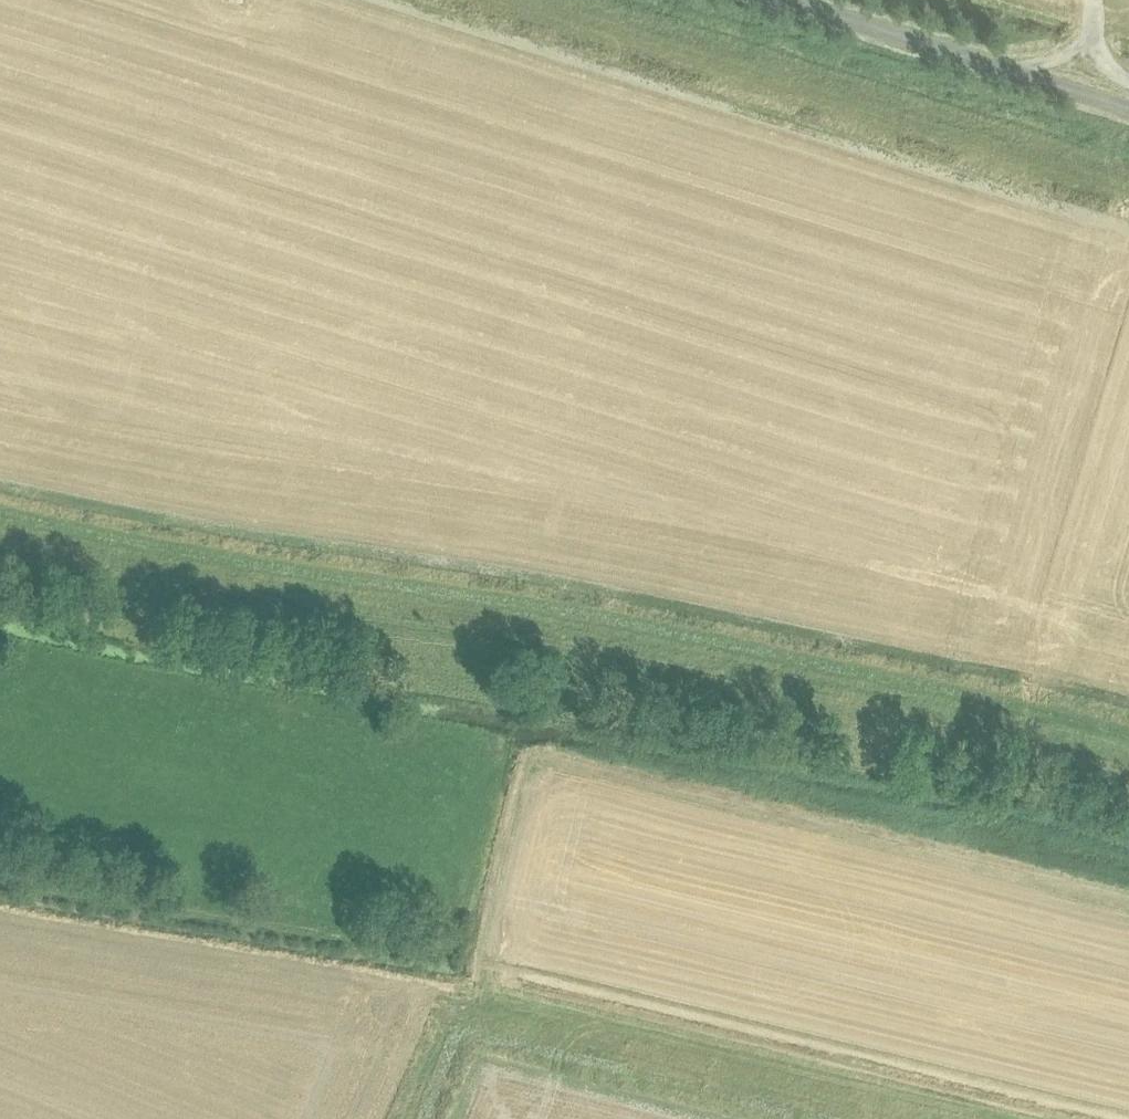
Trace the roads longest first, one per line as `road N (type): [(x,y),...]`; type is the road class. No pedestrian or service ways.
road 1 (track): [(1128,105),(797,0)]

